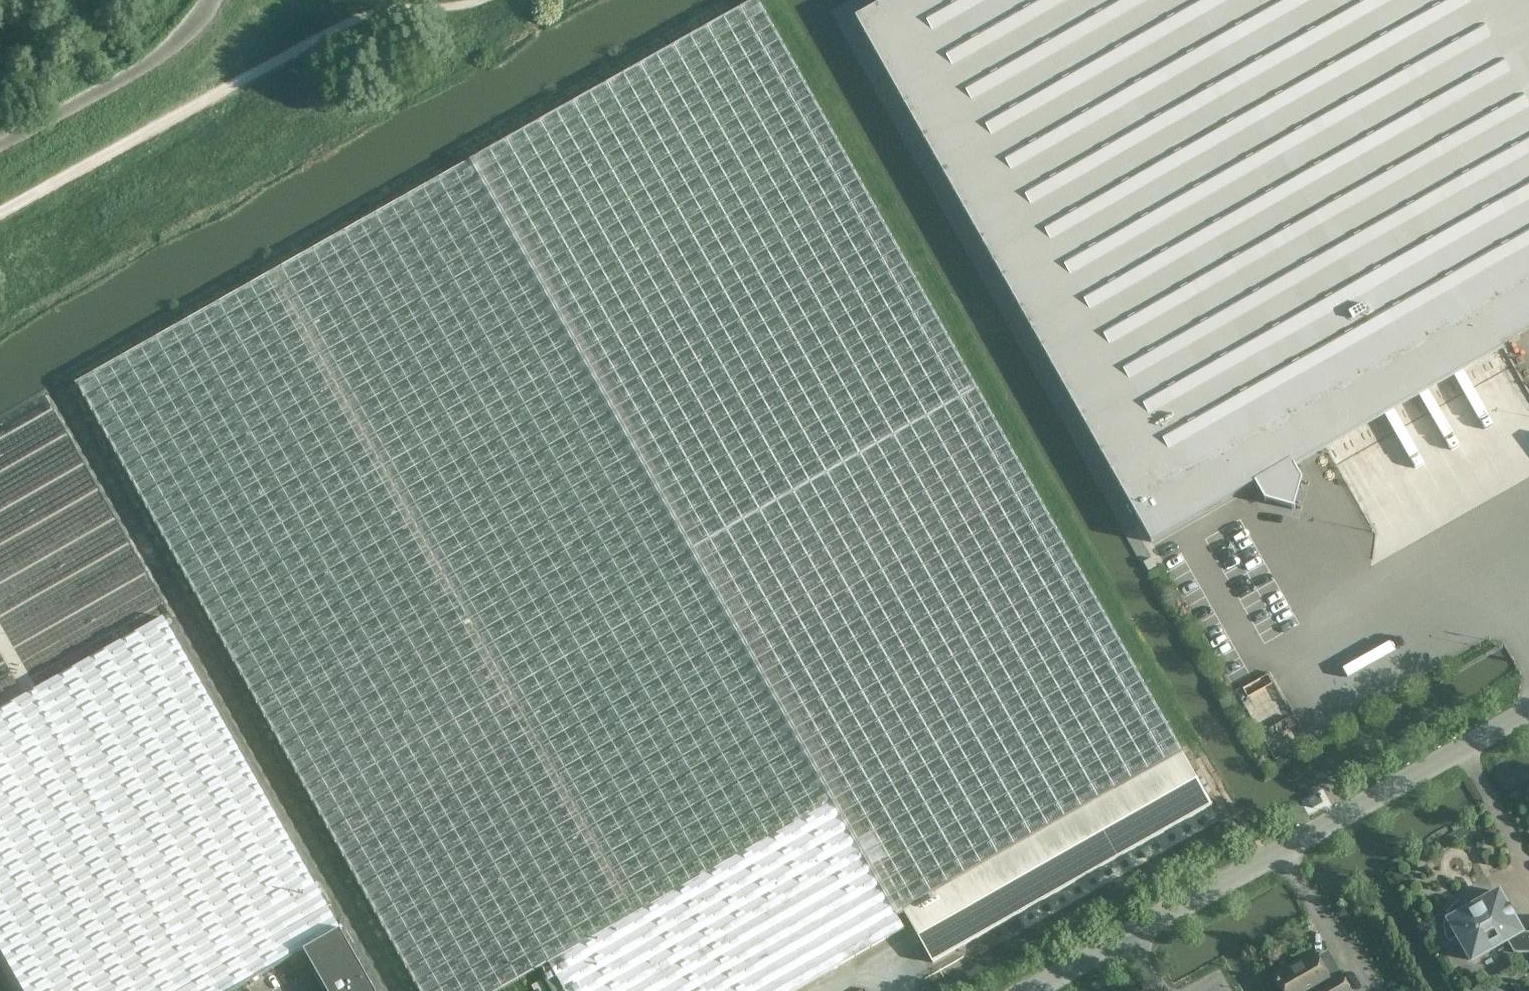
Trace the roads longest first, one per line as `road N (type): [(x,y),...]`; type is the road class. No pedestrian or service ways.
road 1 (unclassified): [(1039,990),(1528,708)]

